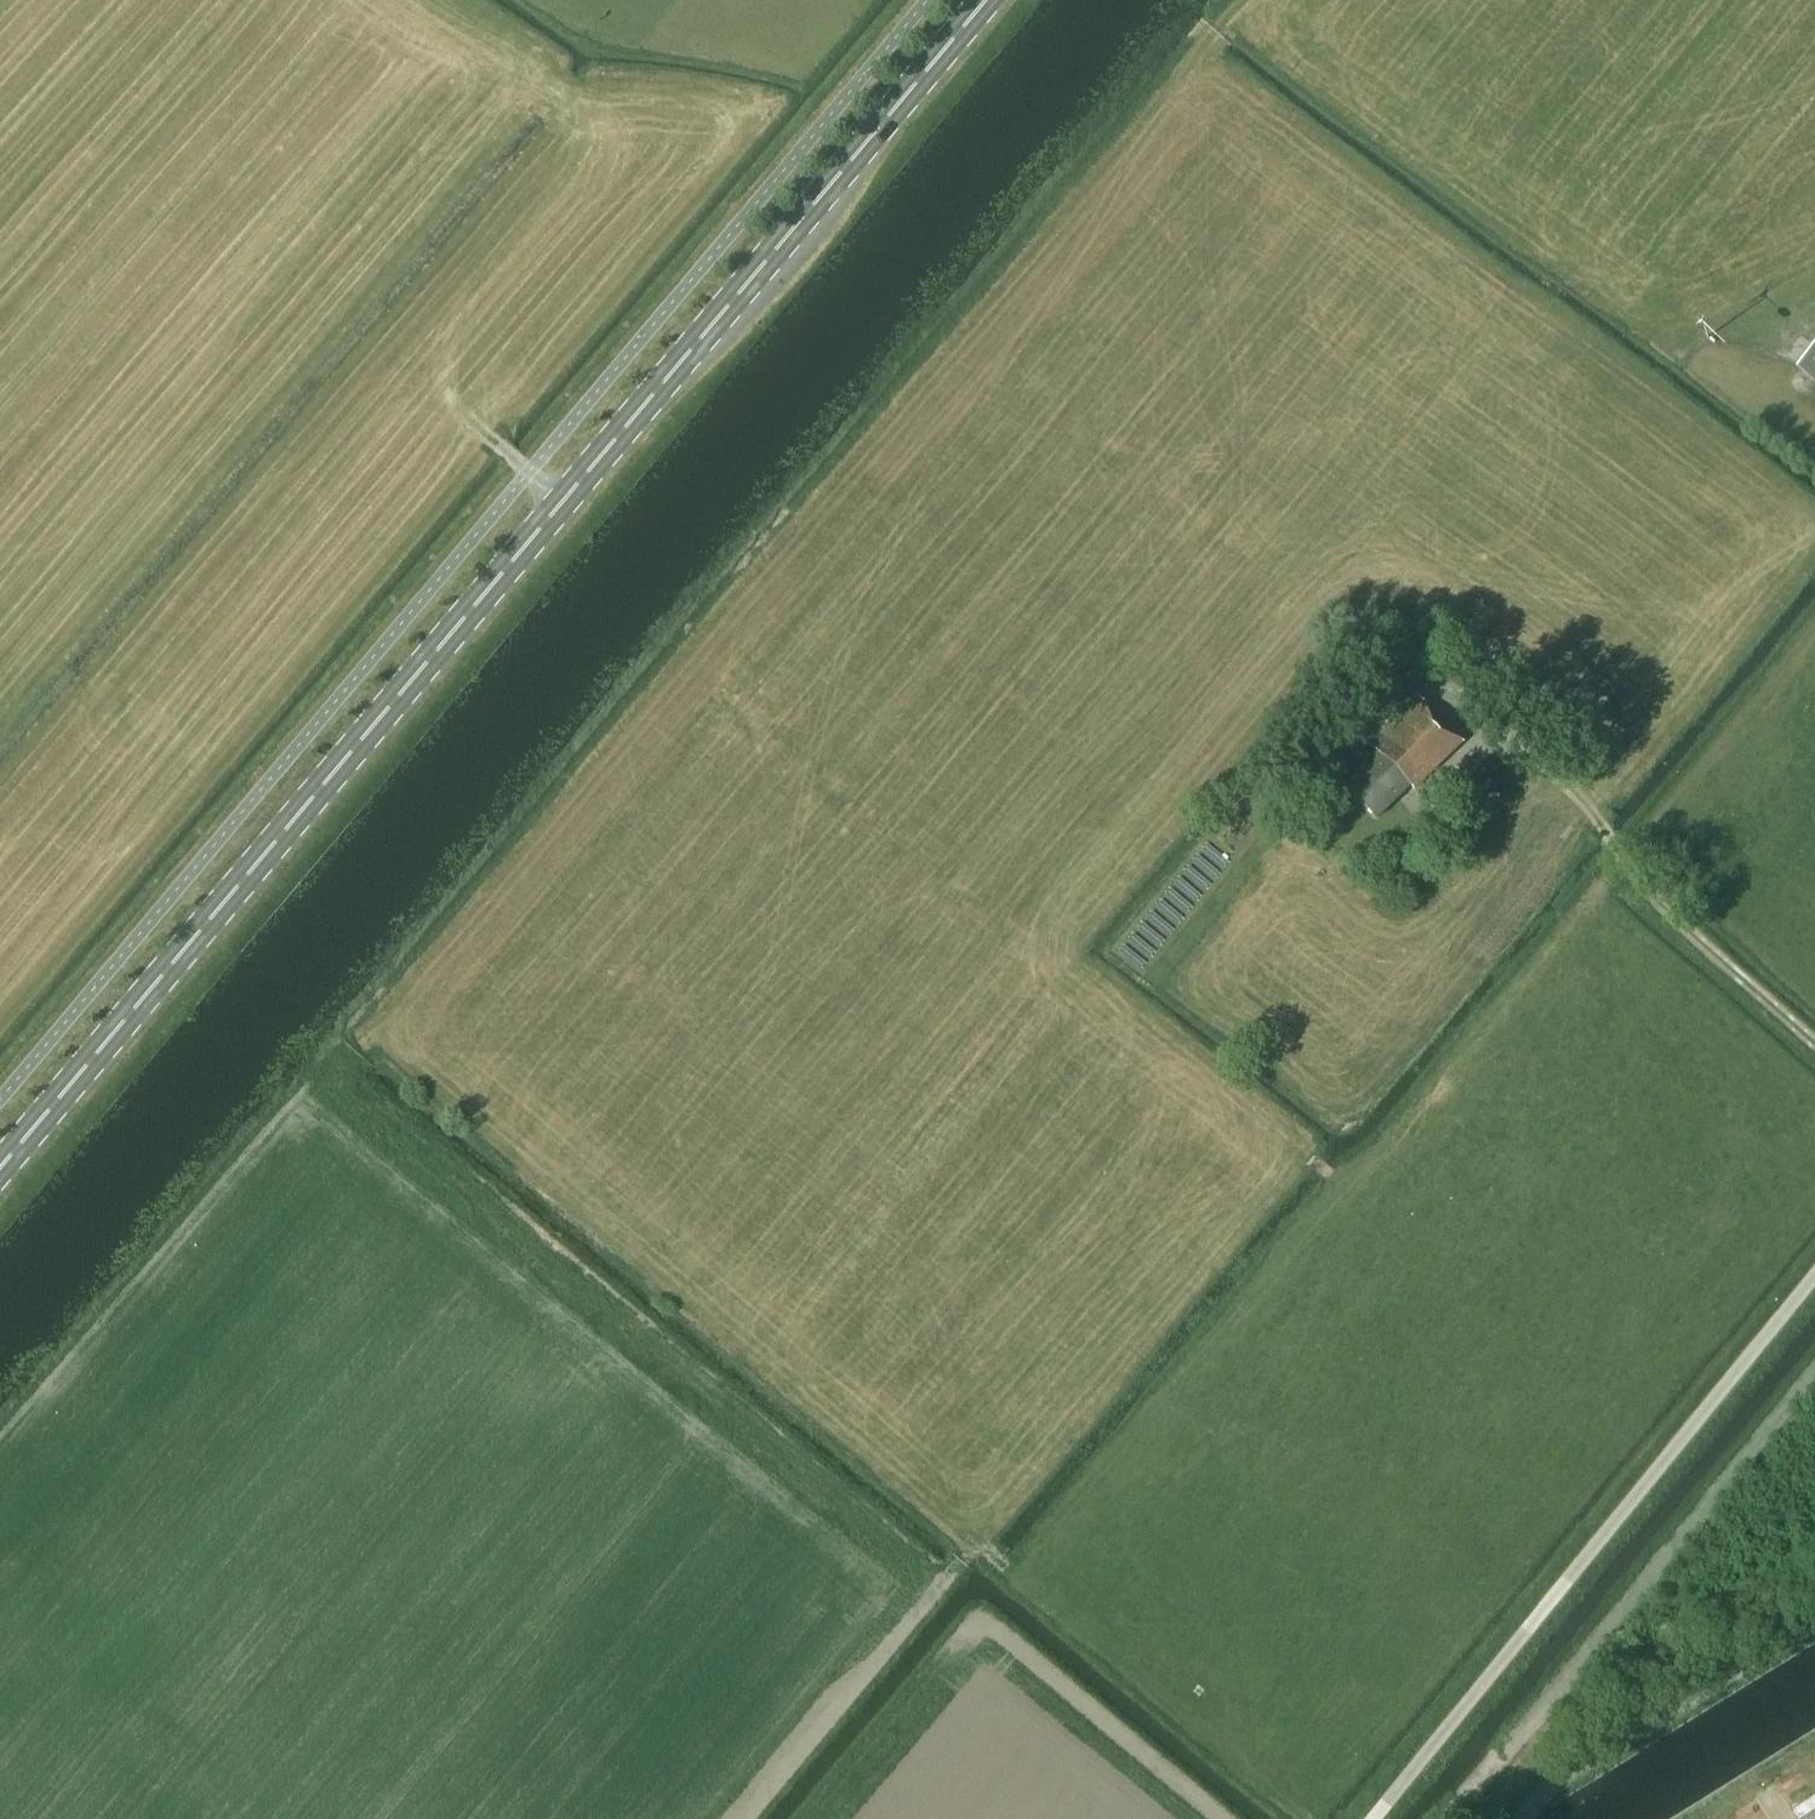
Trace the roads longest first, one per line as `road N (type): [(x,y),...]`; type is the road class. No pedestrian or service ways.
road 1 (primary): [(0,1171),(990,0)]
road 2 (unclassified): [(1373,1818),(1814,1273)]

